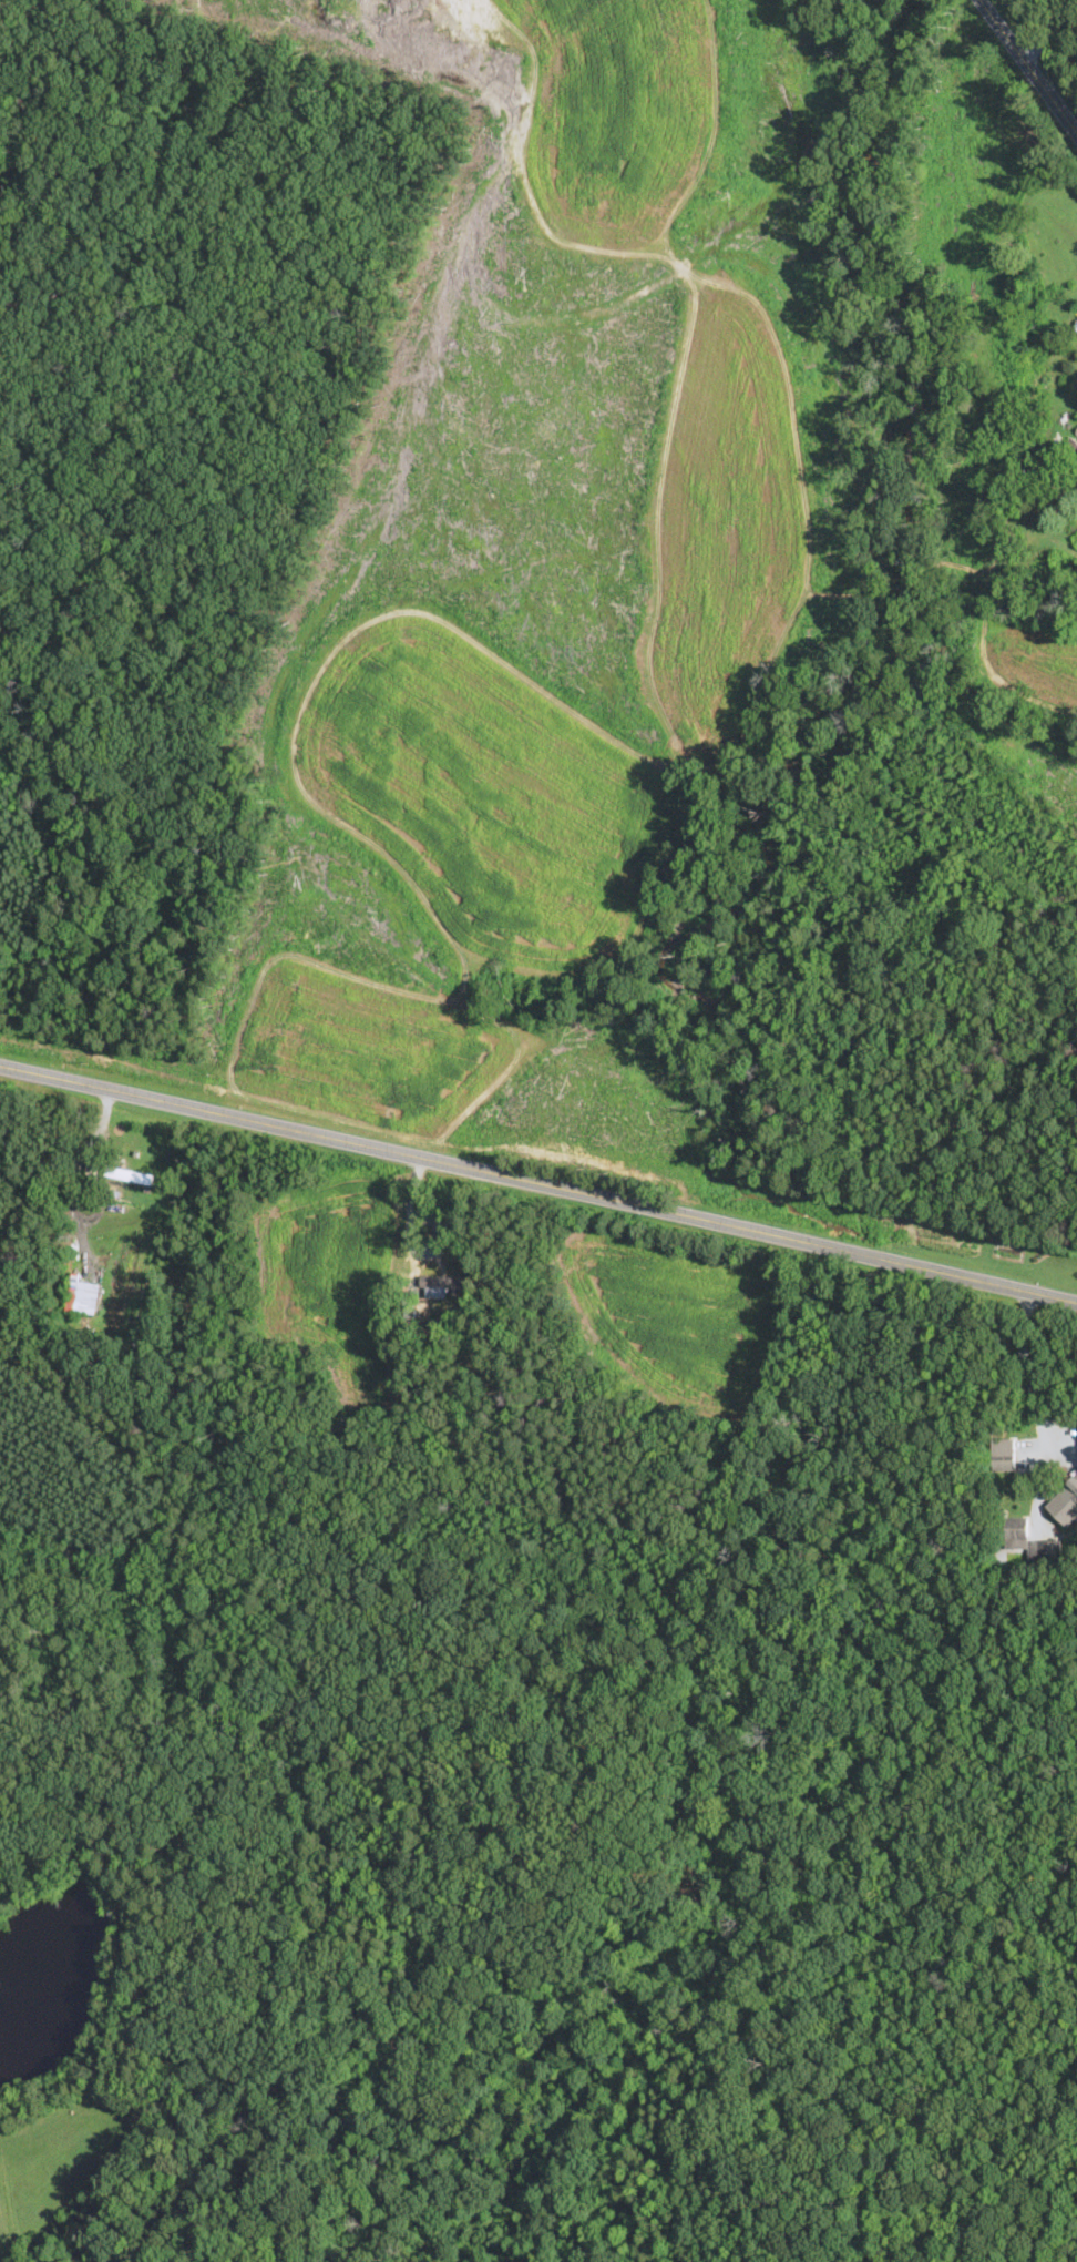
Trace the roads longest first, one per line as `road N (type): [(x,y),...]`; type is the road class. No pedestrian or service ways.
road 1 (tertiary): [(1076,1303),(0,1066)]
road 2 (residential): [(1076,133),(981,0)]

